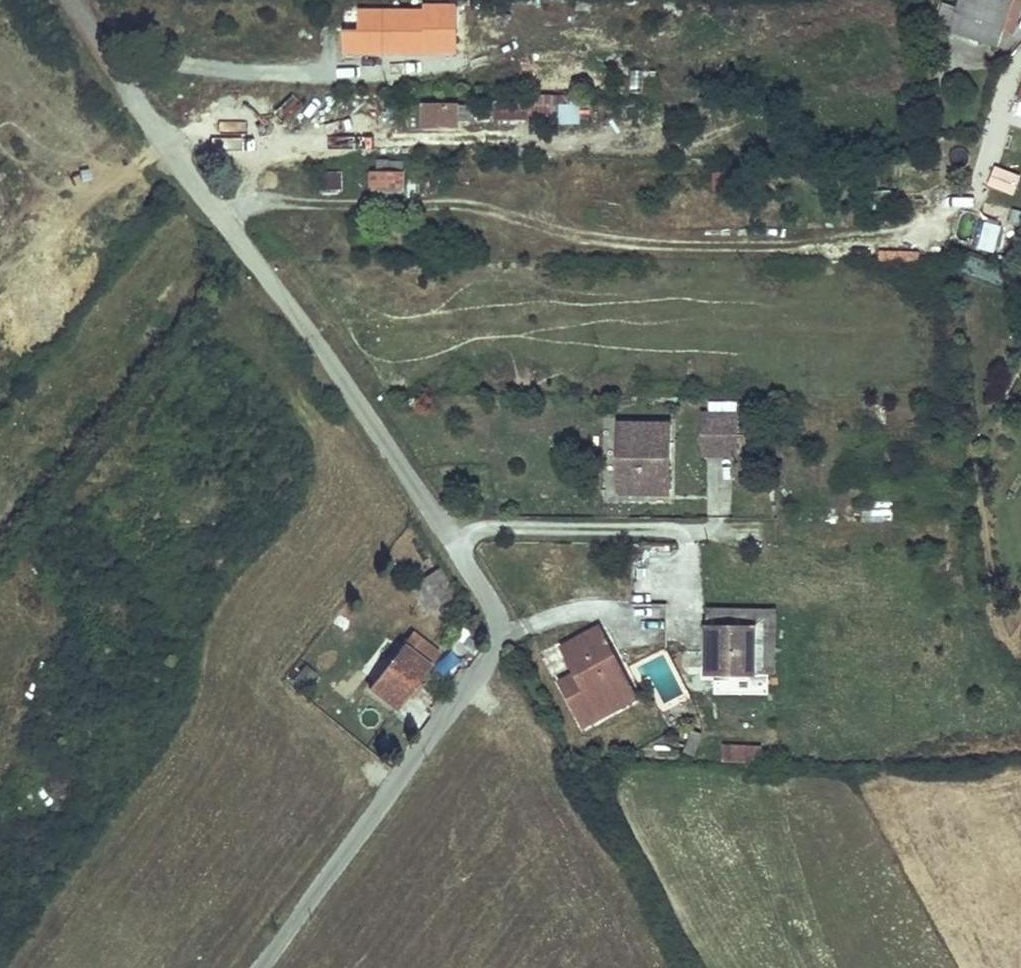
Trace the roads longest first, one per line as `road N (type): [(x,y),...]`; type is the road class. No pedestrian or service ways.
road 1 (residential): [(255,967),(491,654),(497,631),(488,600),(95,39)]
road 2 (secondary): [(57,967),(112,861),(153,644),(164,459),(87,127),(95,39)]

